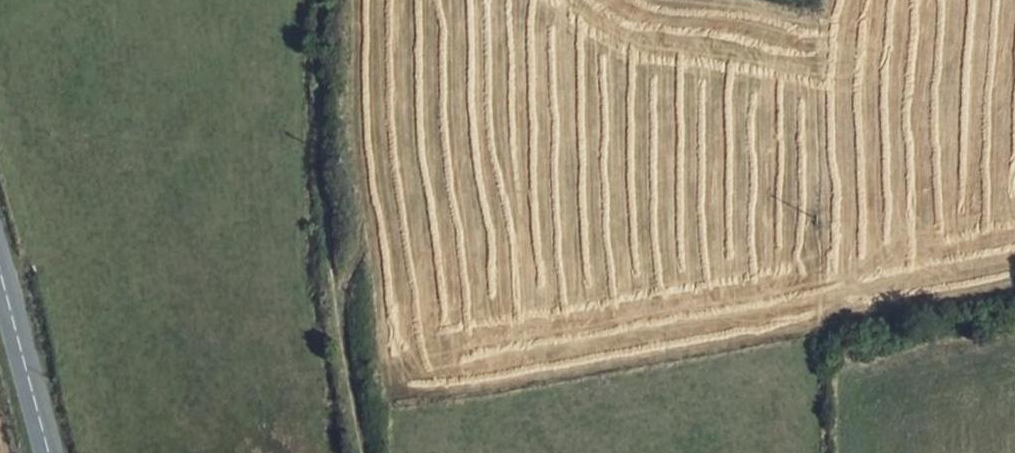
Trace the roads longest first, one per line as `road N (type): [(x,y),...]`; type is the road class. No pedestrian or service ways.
road 1 (tertiary): [(51,452),(0,263)]
road 2 (track): [(365,452),(336,302)]

